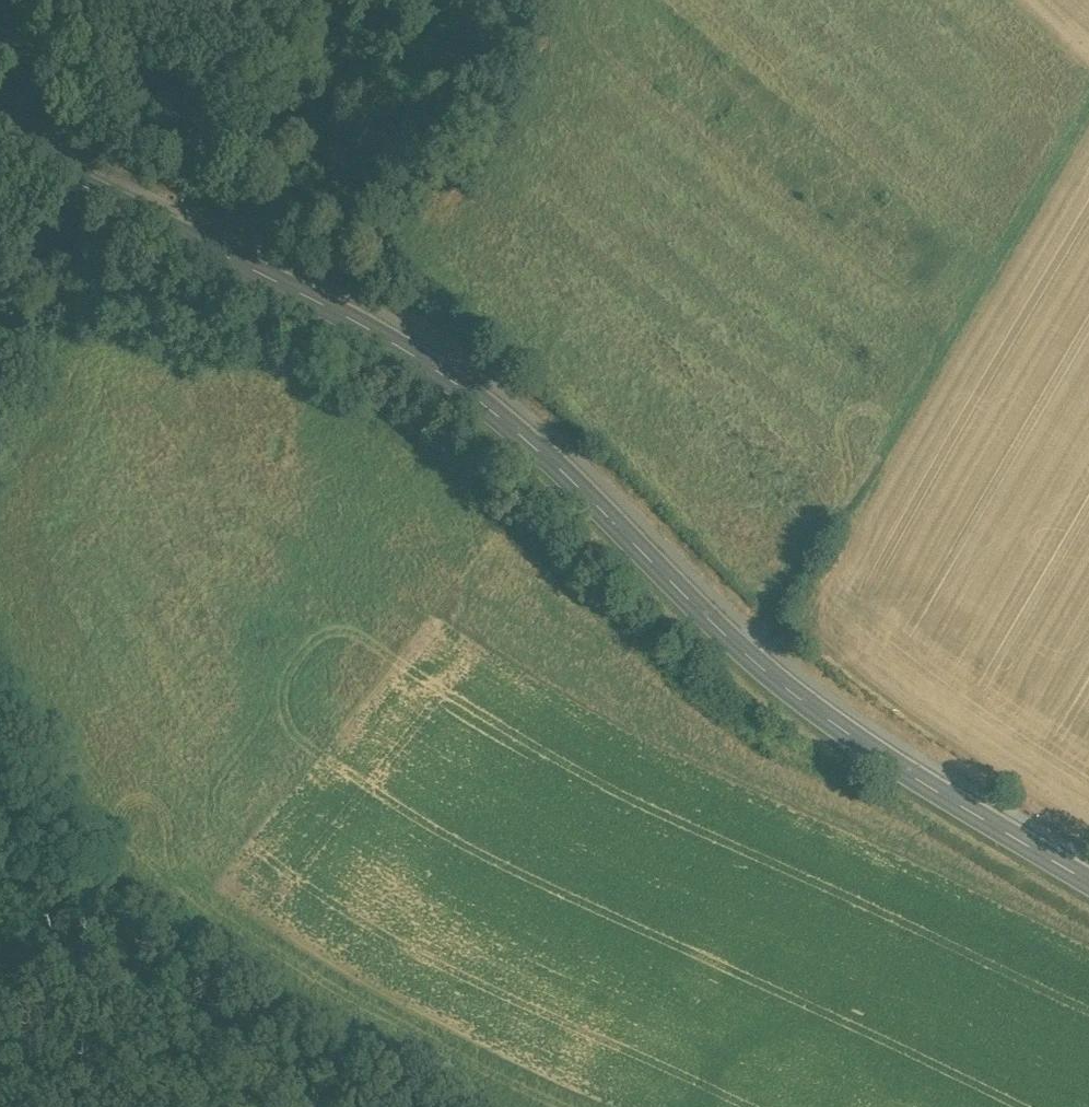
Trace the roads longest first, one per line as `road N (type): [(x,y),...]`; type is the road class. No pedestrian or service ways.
road 1 (secondary): [(1088,880),(813,703),(748,650),(511,414),(448,364),(325,292),(0,134)]
road 2 (track): [(884,751),(854,778),(750,737),(413,456),(351,415),(77,276)]
road 3 (track): [(748,650),(938,357),(1088,101)]
road 4 (track): [(938,357),(532,14)]
road 5 (track): [(871,460),(494,128)]
road 6 (track): [(533,0),(528,77),(494,128)]

